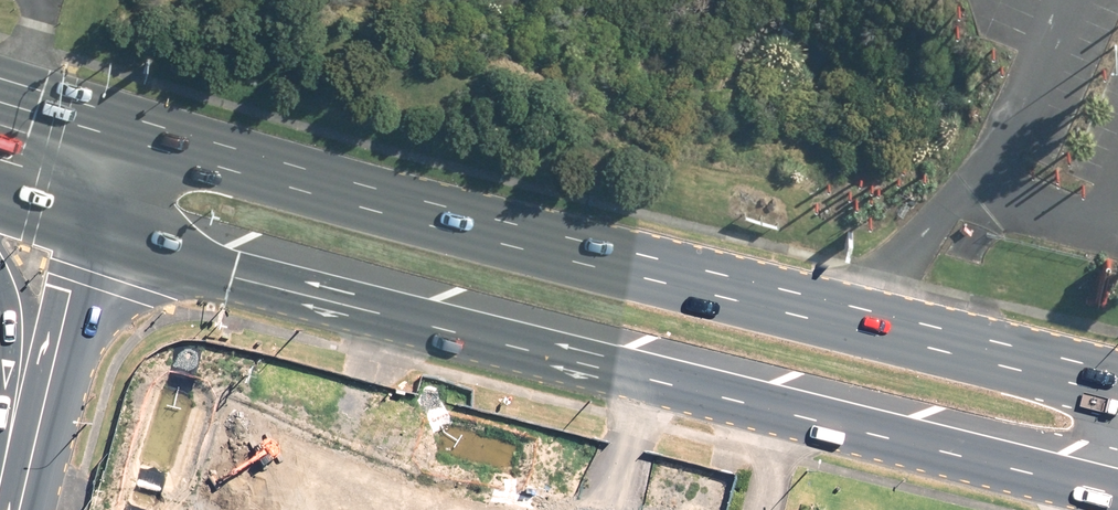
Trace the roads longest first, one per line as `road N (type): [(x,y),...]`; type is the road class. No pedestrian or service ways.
road 1 (primary): [(1117,493),(398,316),(91,227)]
road 2 (primary): [(113,135),(1117,387)]
road 3 (secondary): [(91,227),(24,488)]
road 4 (primary): [(24,488),(5,399),(0,288)]

